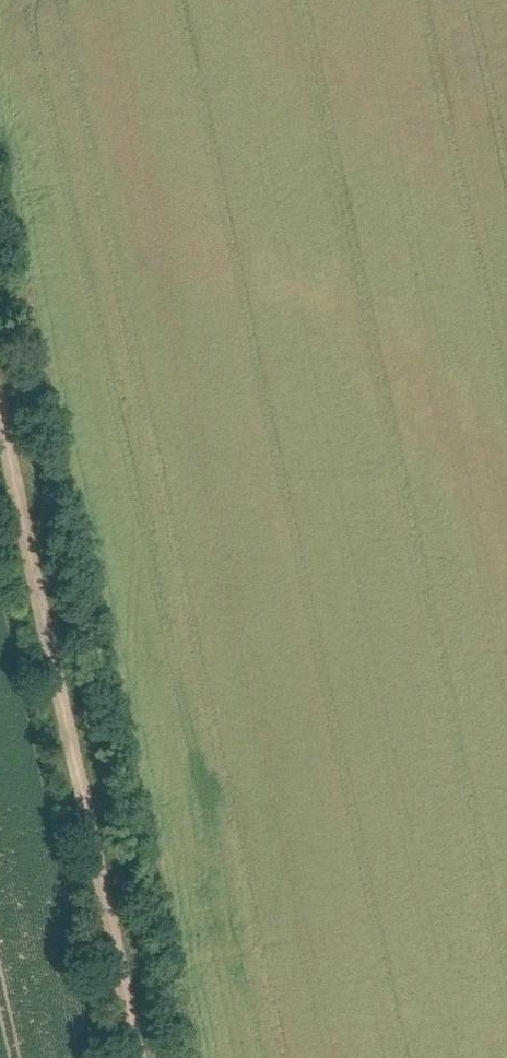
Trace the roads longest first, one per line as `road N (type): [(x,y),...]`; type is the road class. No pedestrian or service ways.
road 1 (unclassified): [(0,463),(126,1057)]

